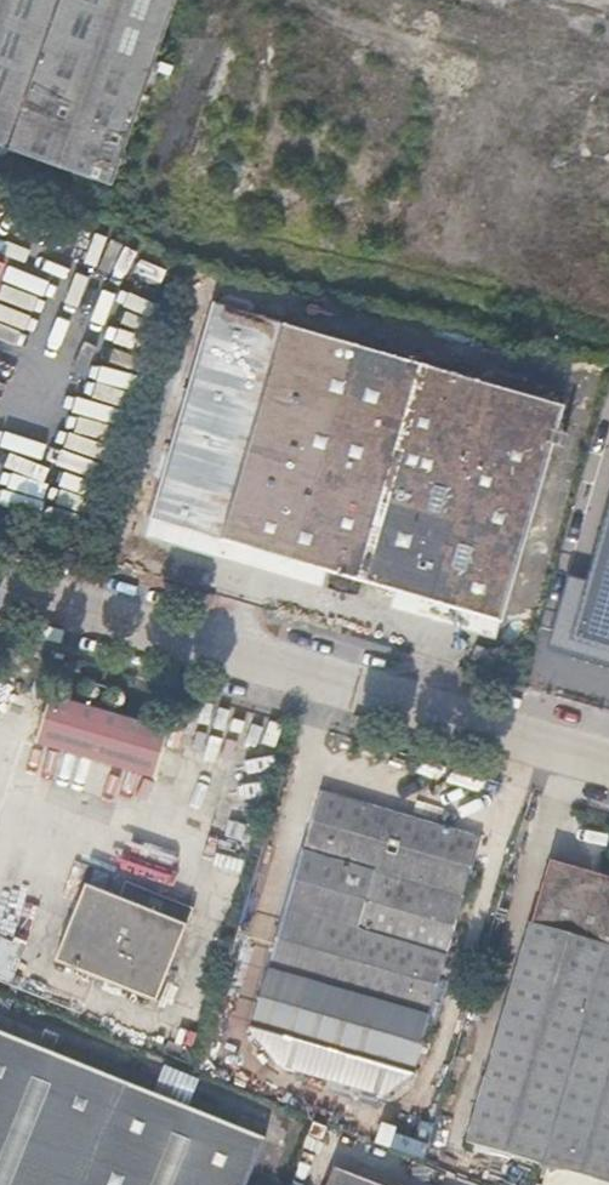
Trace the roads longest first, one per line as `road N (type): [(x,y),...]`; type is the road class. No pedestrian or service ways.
road 1 (unclassified): [(608,764),(0,589)]

